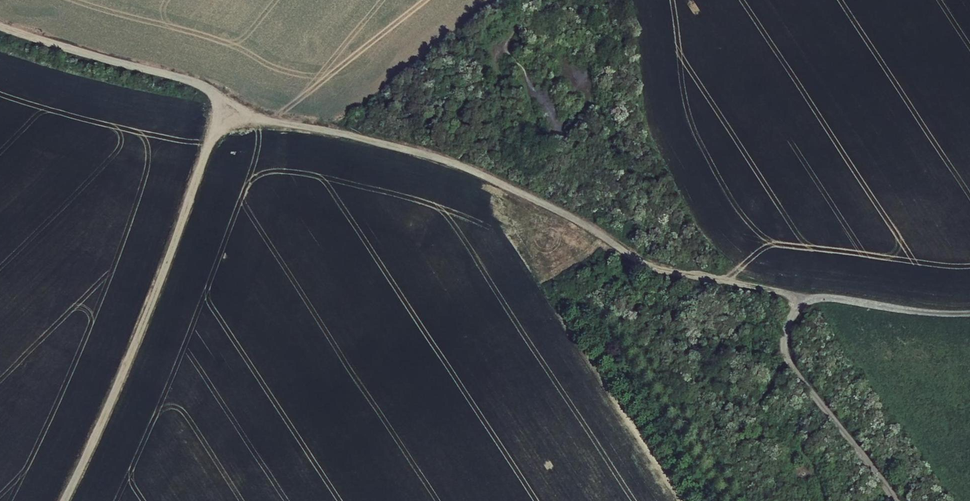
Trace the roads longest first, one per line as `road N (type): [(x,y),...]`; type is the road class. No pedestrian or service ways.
road 1 (unclassified): [(226,115),(387,145),(477,172),(584,224),(642,264),(708,278)]
road 2 (unclassified): [(63,500),(226,115)]
road 3 (unclassified): [(0,26),(181,77),(207,88),(226,115)]
road 4 (unclassified): [(781,357),(889,500)]
road 5 (unclassified): [(804,298),(969,313)]

